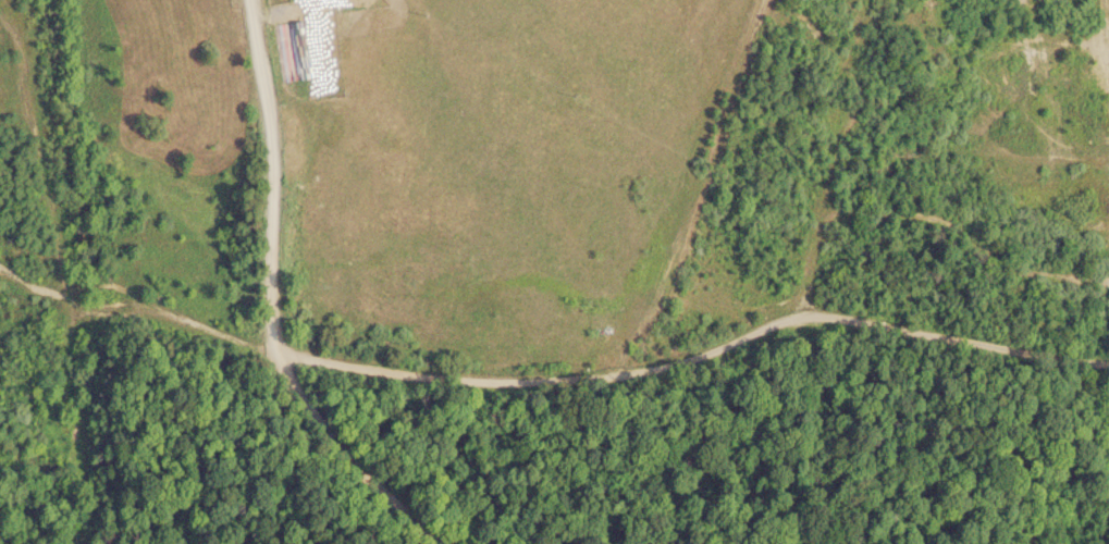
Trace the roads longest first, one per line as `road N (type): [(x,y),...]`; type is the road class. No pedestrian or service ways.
road 1 (residential): [(1108,246),(1021,254),(914,277),(688,403),(403,468)]
road 2 (residential): [(403,468),(331,444),(276,345),(278,180),(257,0)]
road 3 (residential): [(1059,0),(993,104),(977,144)]

